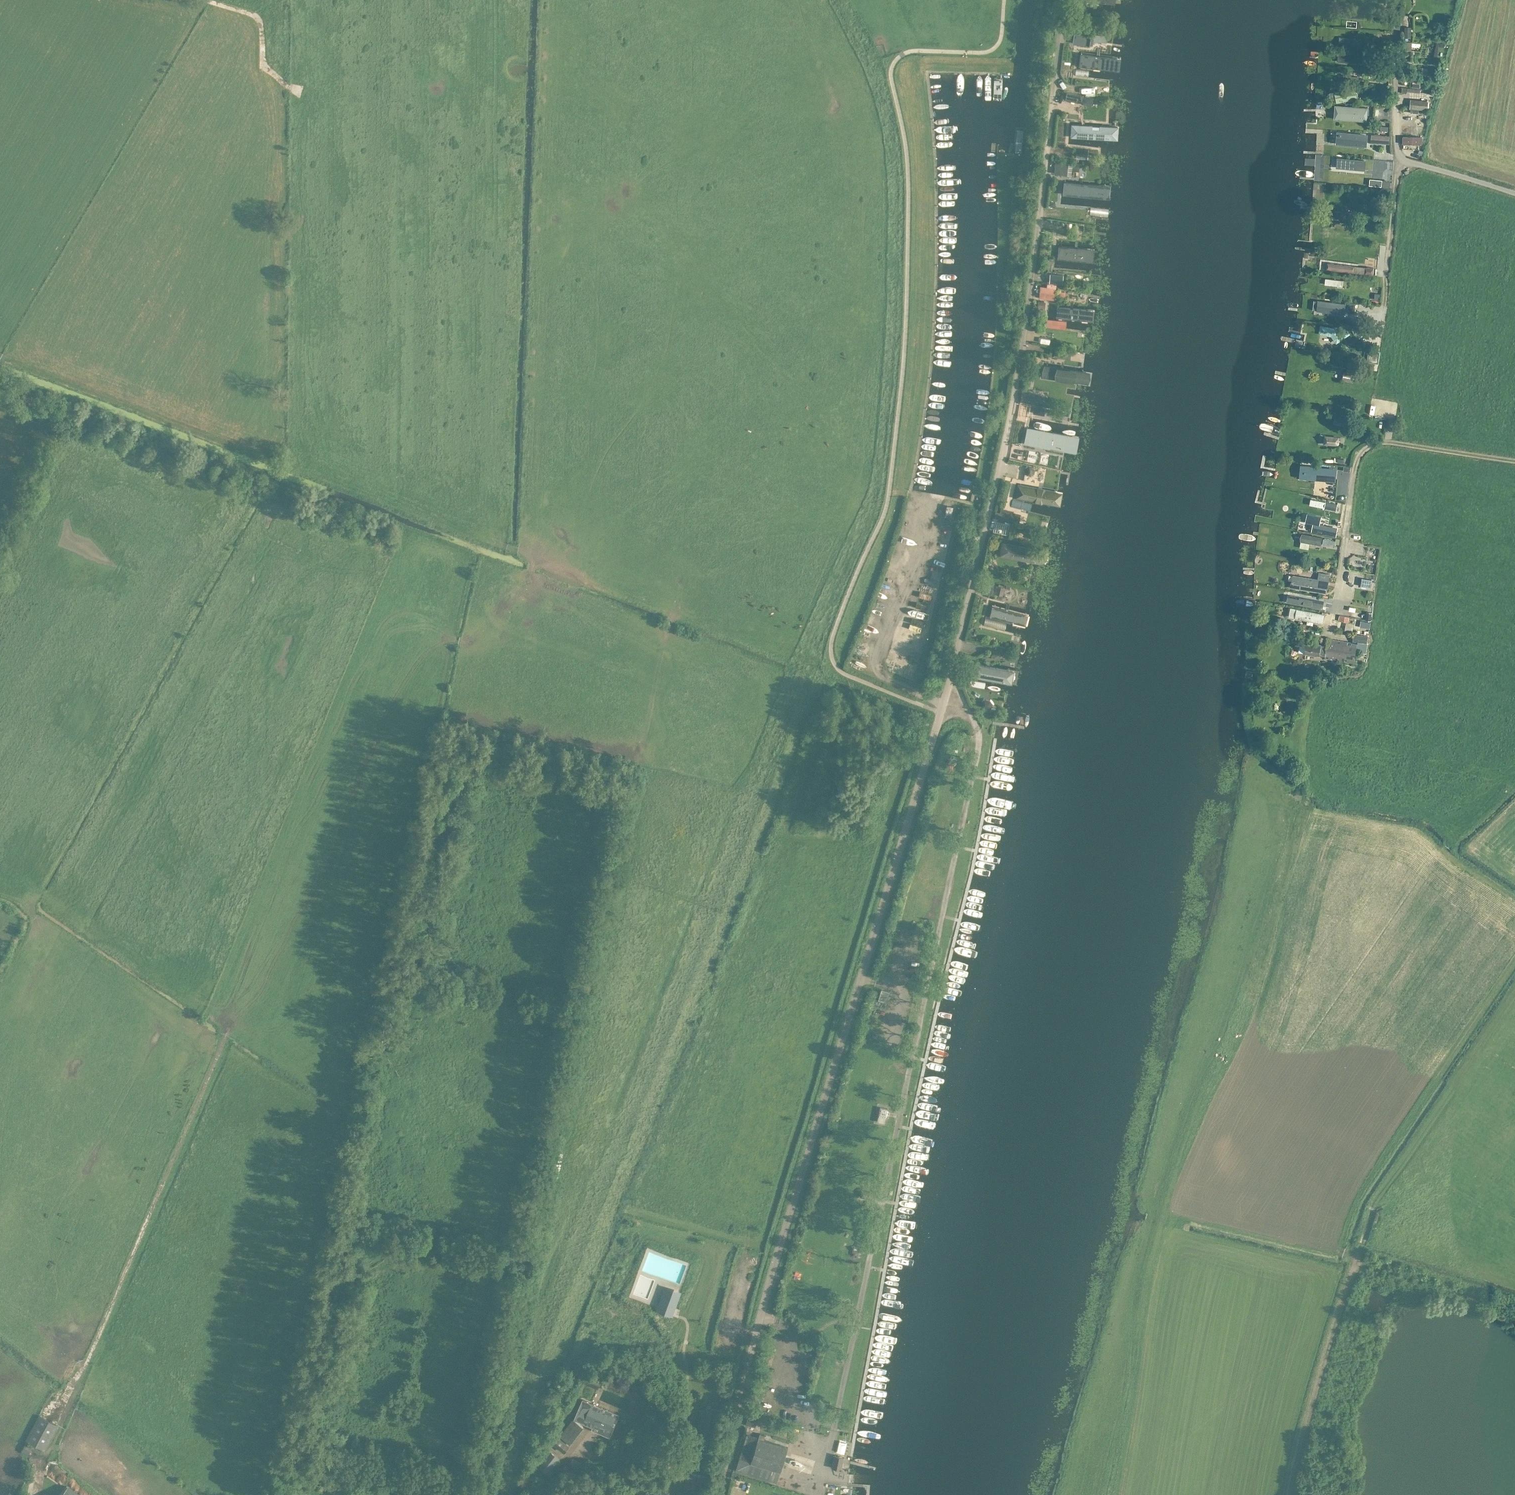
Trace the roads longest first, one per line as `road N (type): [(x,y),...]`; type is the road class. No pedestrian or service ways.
road 1 (unclassified): [(718,1494),(768,1289),(953,664),(1029,300),(1063,0)]
road 2 (track): [(1514,461),(1391,442),(1367,446),(1353,470),(1330,628)]
road 3 (track): [(1395,0),(1397,155),(1514,194)]
road 4 (track): [(1354,1254),(1288,1494)]
road 5 (track): [(1397,155),(1379,333)]

